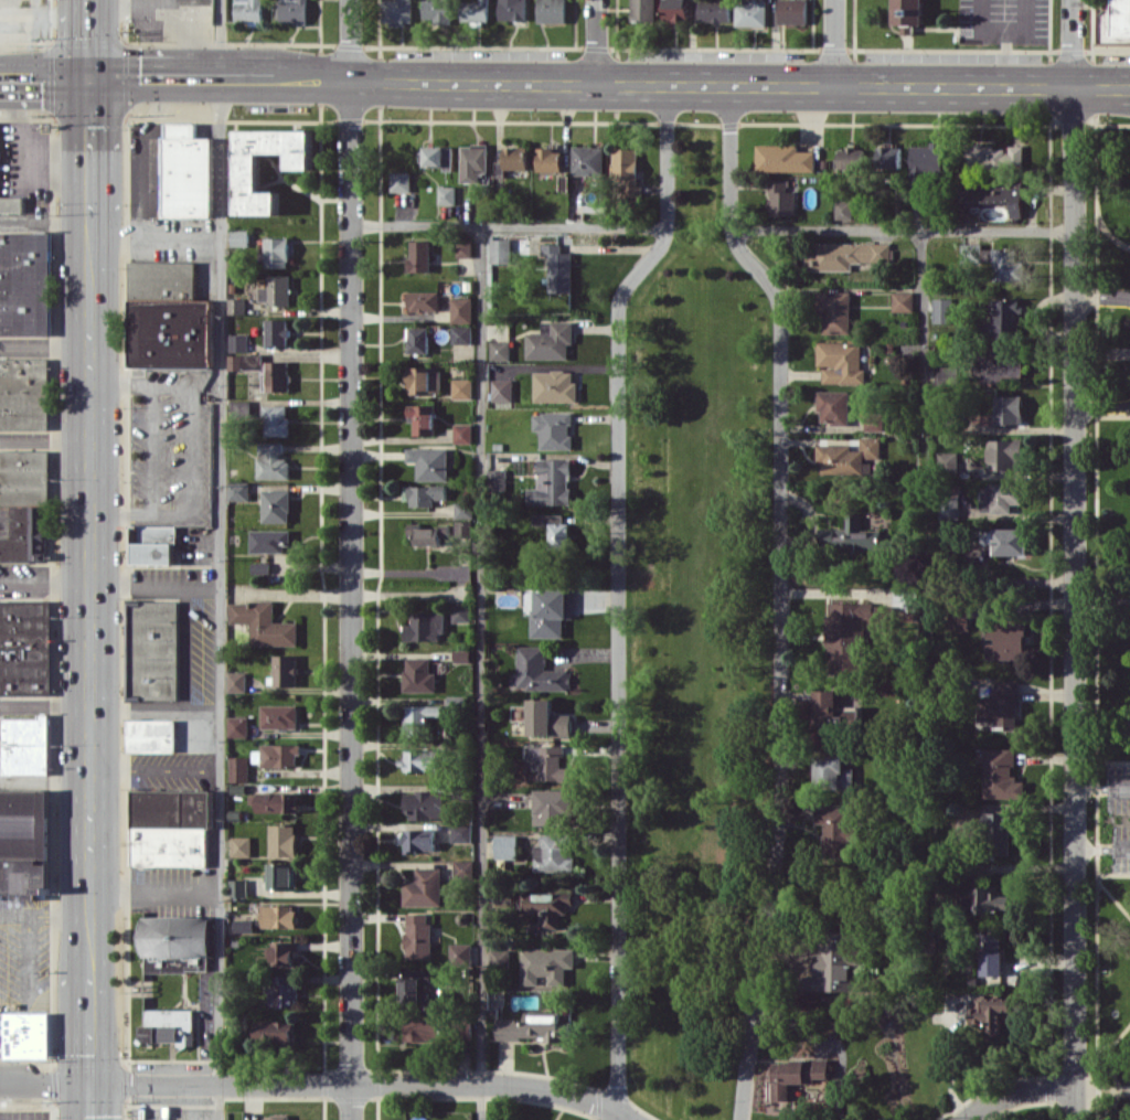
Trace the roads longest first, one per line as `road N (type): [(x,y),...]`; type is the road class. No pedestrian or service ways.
road 1 (residential): [(352,0),(351,1119)]
road 2 (residential): [(739,1119),(776,772),(782,298),(738,245),(729,218),(732,83)]
road 3 (residential): [(669,83),(667,234),(629,280),(618,311),(616,1119)]
road 4 (residential): [(1073,86),(1077,1119)]
road 5 (tertiary): [(351,78),(1073,86)]
road 6 (residential): [(0,1082),(515,1085),(631,1119)]
road 7 (primary): [(89,382),(92,844)]
road 8 (tertiary): [(89,77),(351,78)]
road 9 (primary): [(89,213),(89,382)]
road 10 (primary): [(89,77),(89,213)]
road 11 (primary): [(92,844),(92,977)]
road 12 (residential): [(964,1119),(1000,1097),(1078,1089)]

